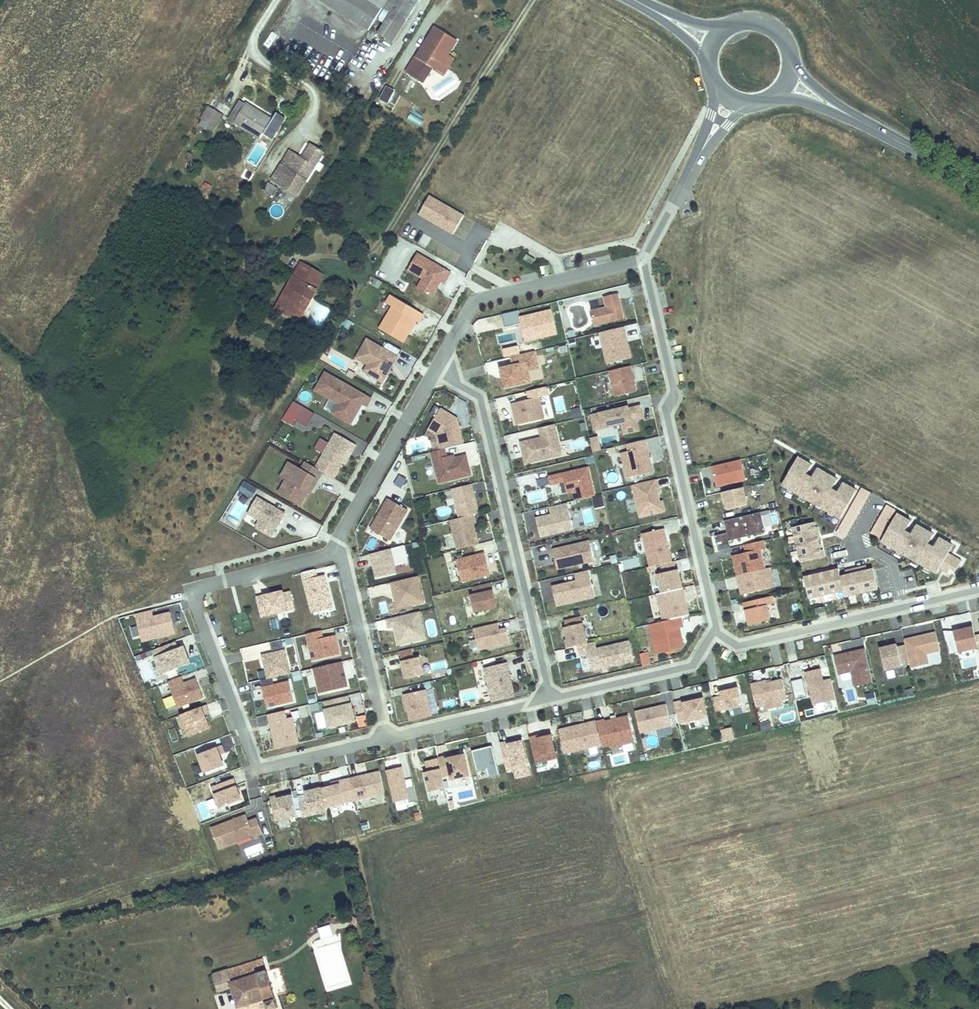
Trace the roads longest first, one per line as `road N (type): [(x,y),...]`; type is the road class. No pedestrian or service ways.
road 1 (residential): [(334,549),(206,587),(197,603),(253,760),(266,767),(385,737)]
road 2 (residential): [(643,261),(714,630)]
road 3 (residential): [(436,367),(477,395),(547,697)]
road 4 (residential): [(714,630),(738,644),(978,588)]
road 5 (residential): [(643,261),(488,295),(468,308),(436,367)]
road 6 (residential): [(436,367),(334,549)]
road 7 (residential): [(334,549),(345,565),(385,737)]
road 8 (residential): [(547,697),(688,665),(714,630)]
road 9 (residential): [(385,737),(547,697)]
road 10 (secondary): [(769,102),(811,103),(918,150)]
road 11 (secondary): [(918,150),(793,63)]
road 12 (residential): [(700,153),(643,261)]

